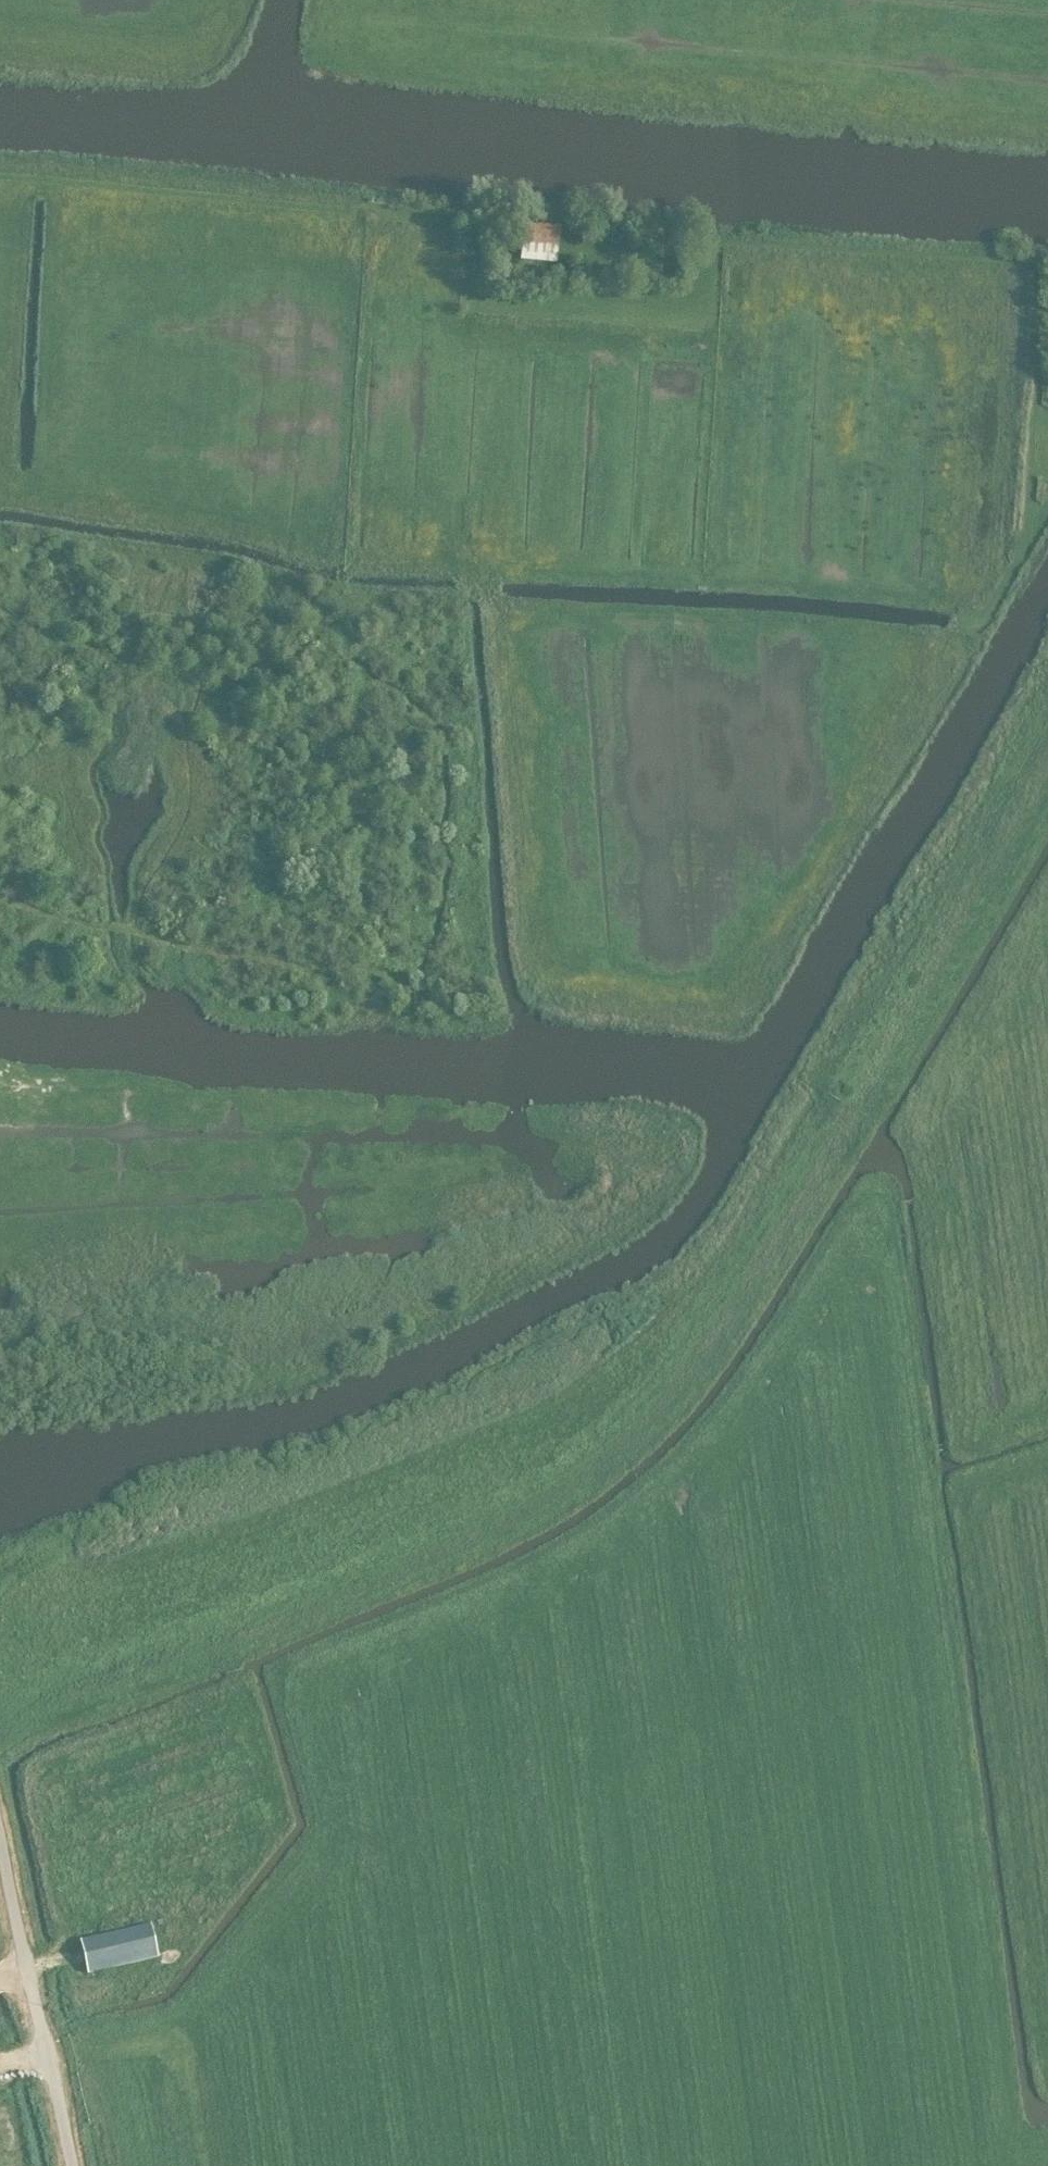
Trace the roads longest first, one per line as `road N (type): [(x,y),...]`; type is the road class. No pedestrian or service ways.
road 1 (unclassified): [(71,2165),(0,1850)]

